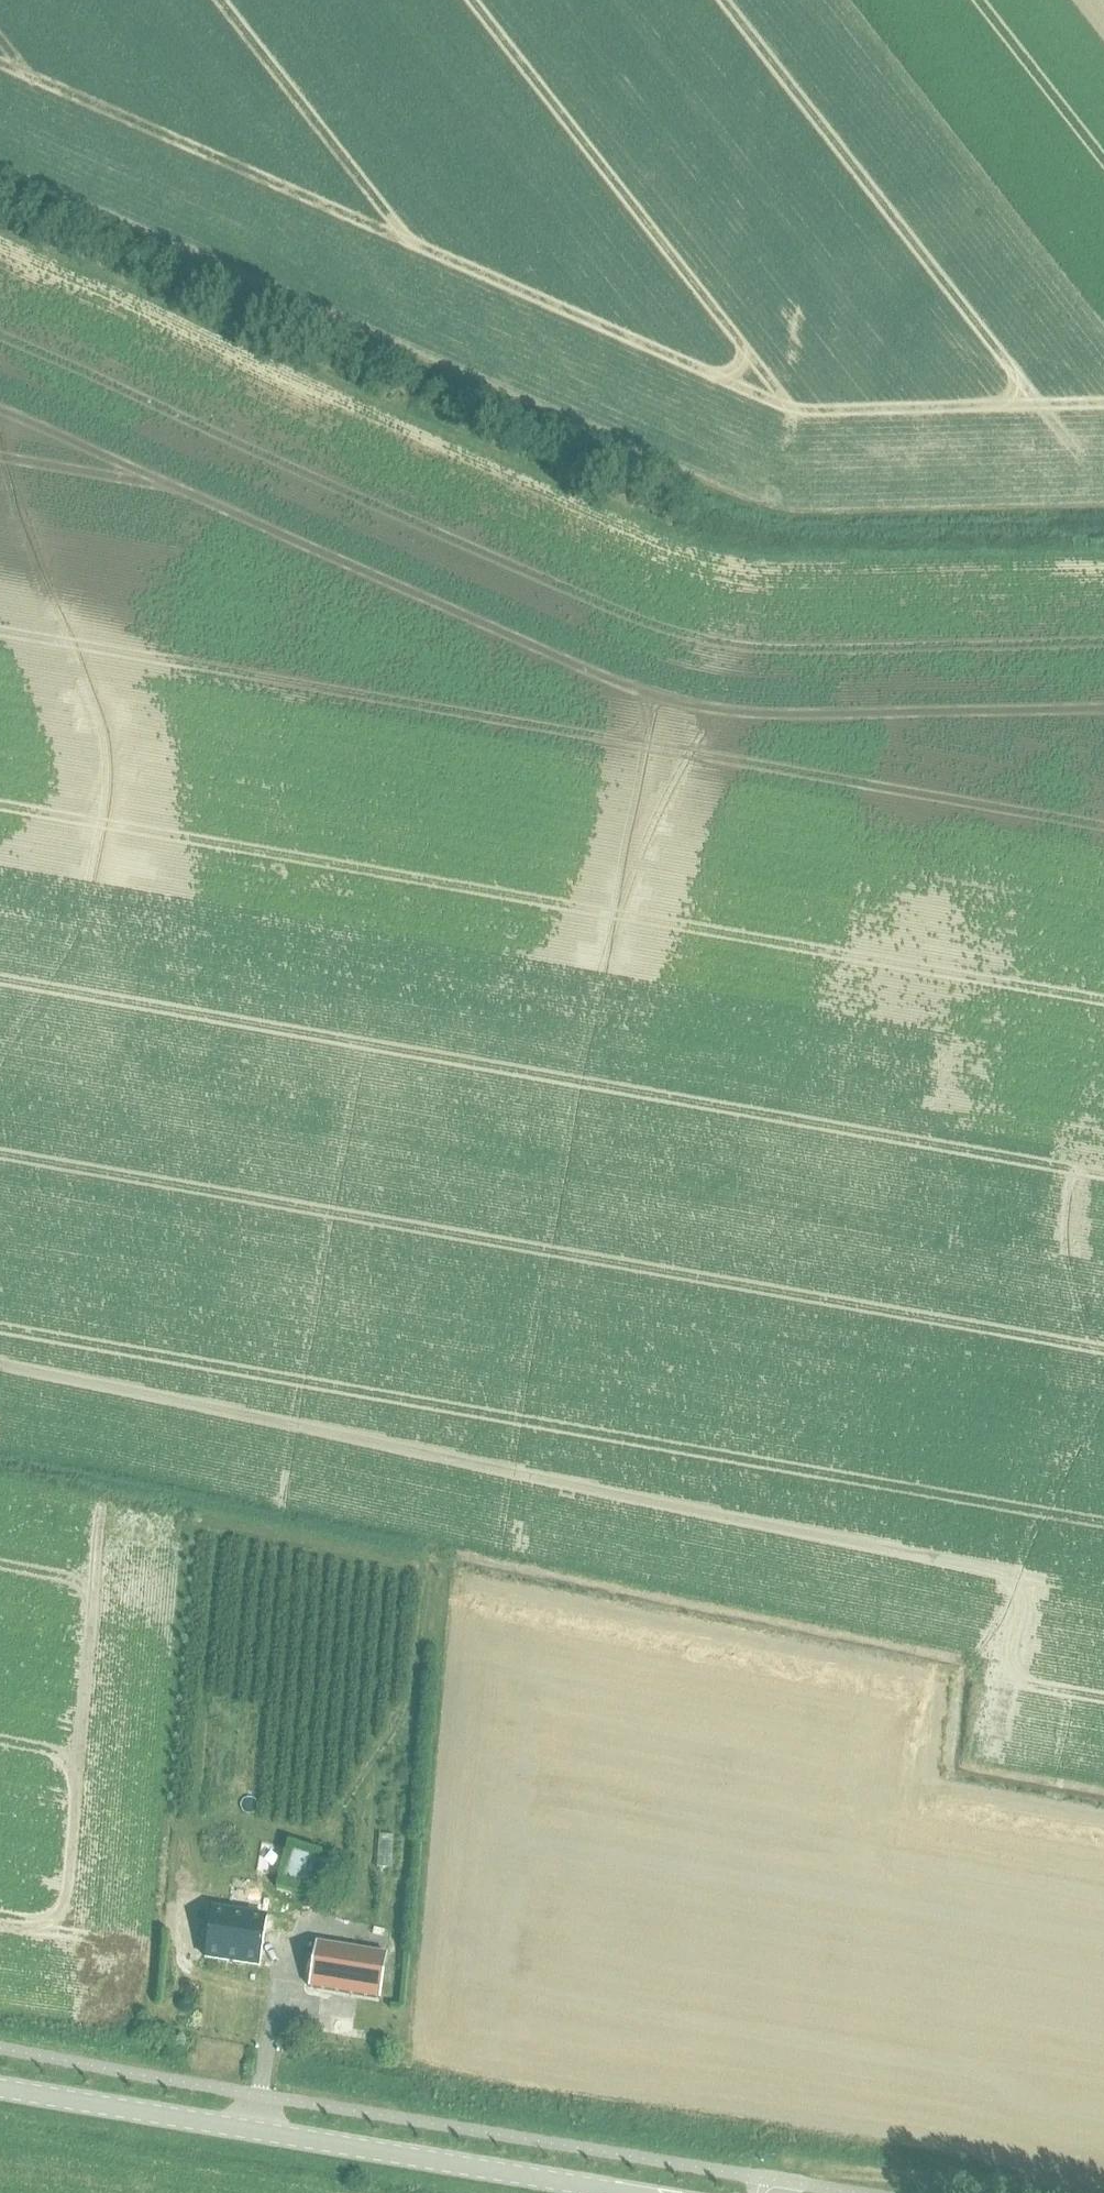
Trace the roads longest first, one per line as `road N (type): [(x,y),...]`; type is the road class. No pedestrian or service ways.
road 1 (tertiary): [(0,2086),(635,2192)]
road 2 (track): [(759,2192),(763,2177),(795,2162),(1004,2180)]

